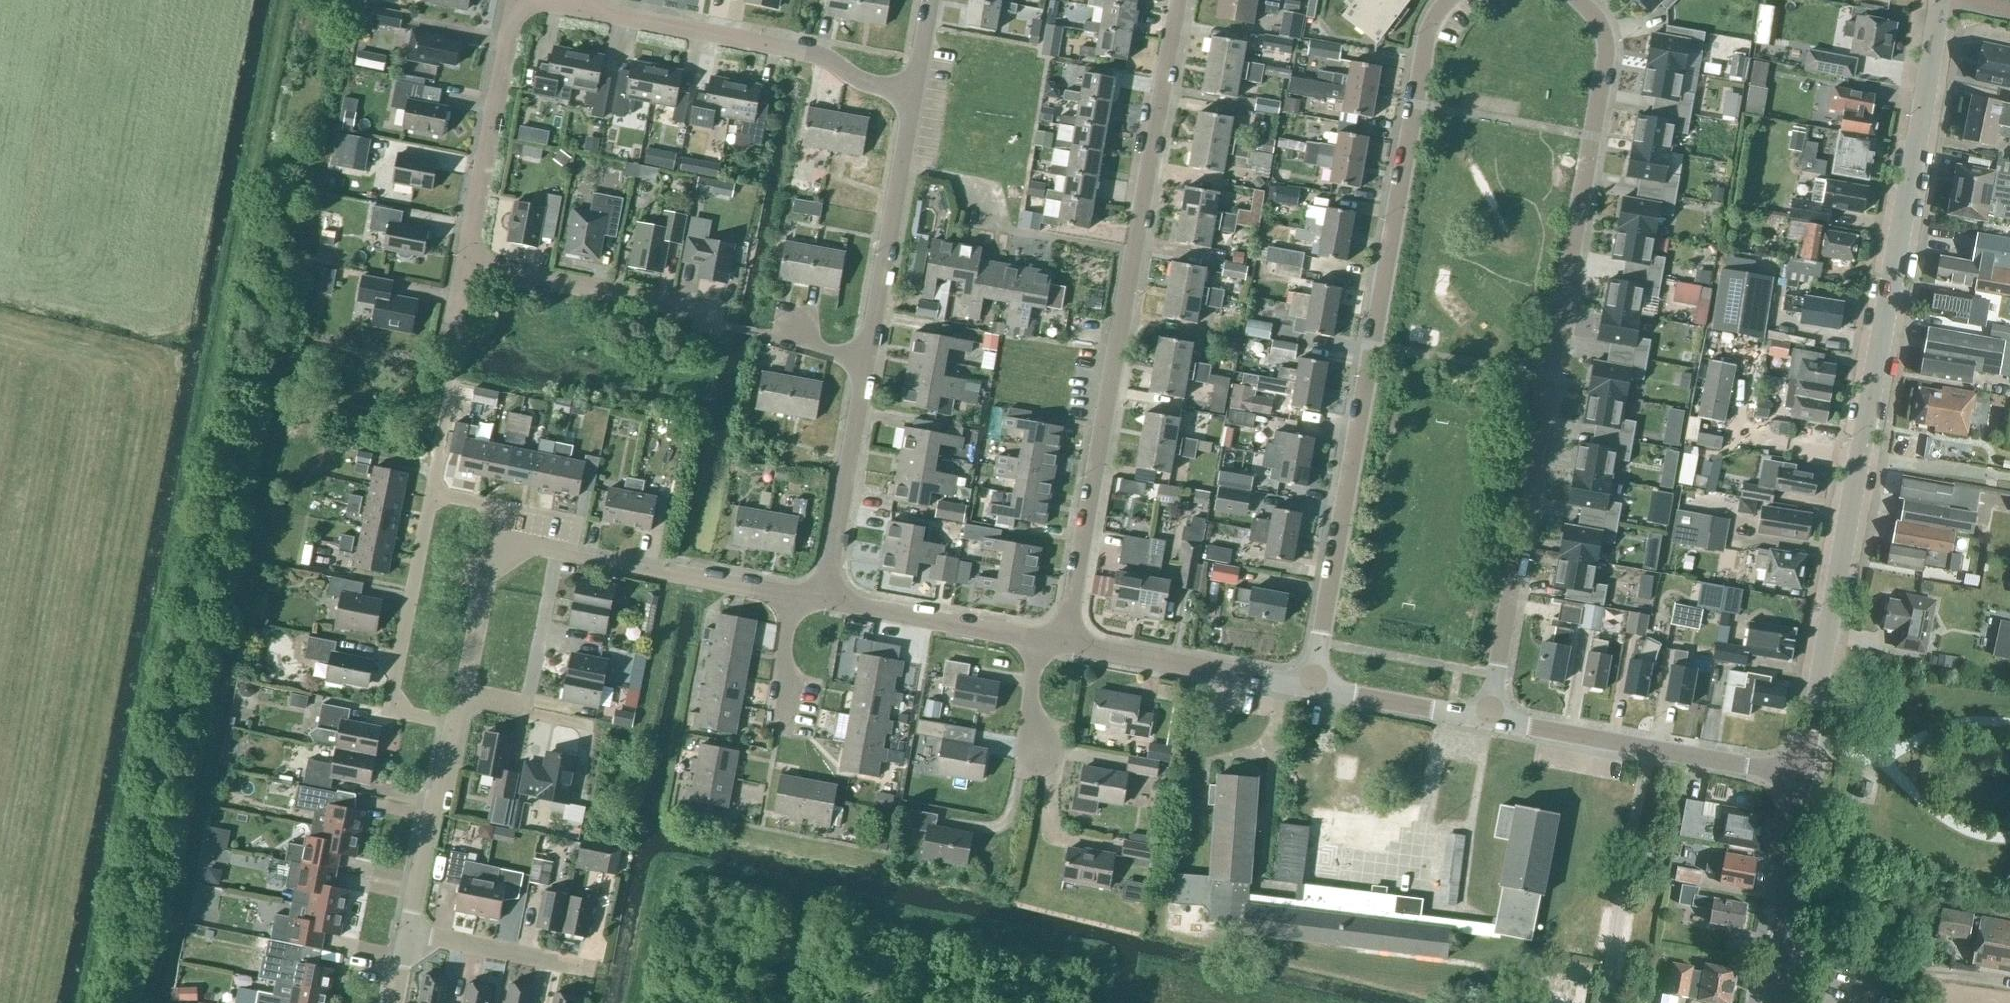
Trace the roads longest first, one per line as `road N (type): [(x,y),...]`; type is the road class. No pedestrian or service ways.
road 1 (tertiary): [(1802,776),(1935,0)]
road 2 (residential): [(1489,723),(1604,51),(1571,0)]
road 3 (residential): [(1312,691),(1429,37),(1452,0)]
road 4 (residential): [(1066,646),(1180,0)]
road 5 (residential): [(828,601),(914,95)]
road 6 (residential): [(914,95),(865,84),(823,55),(582,10)]
road 7 (residential): [(1802,776),(1489,723)]
road 8 (residential): [(789,596),(520,544),(500,548)]
road 9 (residential): [(453,731),(400,716),(396,697),(432,495)]
road 10 (residential): [(518,0),(467,269)]
road 11 (residential): [(718,325),(681,304),(467,269)]
road 12 (residential): [(1312,691),(1066,646)]
road 13 (tertiary): [(1772,1002),(1802,776)]
road 14 (residential): [(409,944),(453,731)]
road 15 (residential): [(1038,641),(828,601)]
road 16 (residential): [(453,731),(486,563),(500,548)]
road 17 (residential): [(587,980),(409,944)]
road 18 (residential): [(1489,723),(1312,691)]
road 19 (residential): [(1050,773),(1026,769),(1038,641)]
road 20 (unclassified): [(781,727),(790,682),(782,654),(789,596)]

